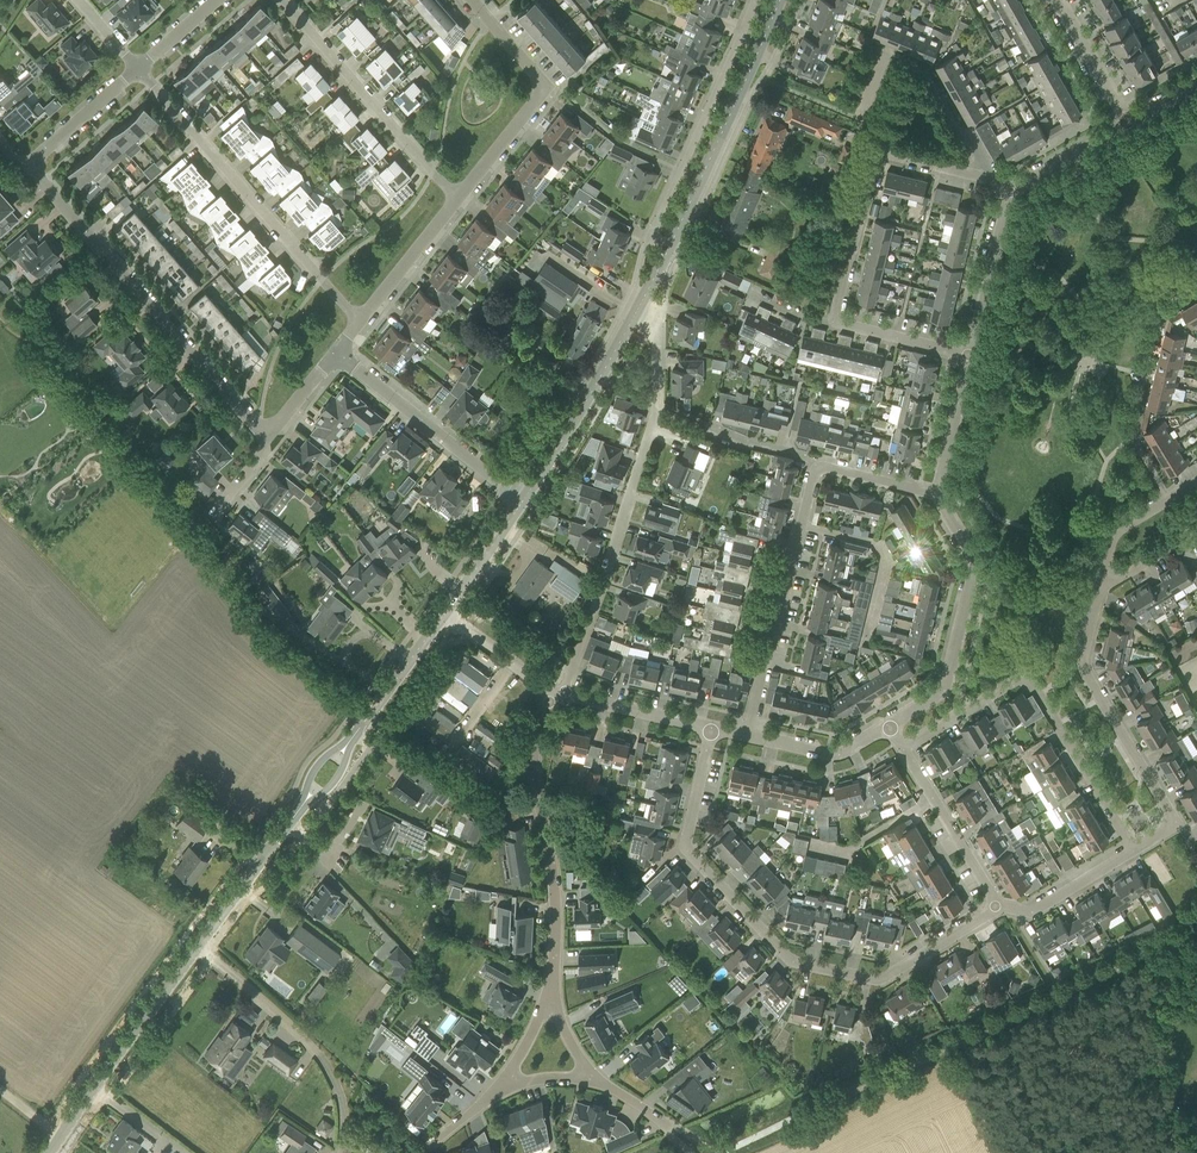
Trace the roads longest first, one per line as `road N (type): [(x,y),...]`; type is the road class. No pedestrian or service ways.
road 1 (residential): [(997,907),(880,979),(790,961),(688,852),(711,728)]
road 2 (residential): [(562,694),(655,411),(657,343),(653,325),(637,310)]
road 3 (residential): [(265,436),(28,166)]
road 4 (residential): [(903,748),(1027,677),(1134,850)]
road 5 (residential): [(360,319),(139,70)]
road 6 (residential): [(554,692),(532,766),(555,891),(550,1002)]
road 7 (residential): [(1134,850),(1172,820),(1086,674),(1082,654),(1101,582)]
road 8 (residential): [(748,736),(818,467)]
road 9 (residential): [(754,0),(654,227),(653,236),(668,247)]
road 10 (residential): [(938,495),(975,567),(945,686),(888,726)]
road 11 (secondary): [(668,247),(779,0)]
road 12 (residential): [(197,944),(330,1069),(344,1104),(340,1152)]
road 13 (residential): [(456,196),(282,0)]
road 14 (residential): [(456,196),(547,86),(473,0)]
road 15 (secondary): [(49,1152),(197,944)]
road 16 (residential): [(523,500),(334,353)]
road 17 (secondary): [(523,500),(637,310)]
road 18 (residential): [(997,907),(903,748)]
road 19 (secondary): [(197,944),(301,807)]
road 20 (residential): [(836,318),(874,152)]
road 21 (residential): [(1010,193),(970,356)]
road 22 (secondary): [(348,742),(444,614)]
road 23 (residential): [(360,319),(456,196)]
road 24 (residential): [(1134,850),(1031,913),(997,907)]
road 25 (residential): [(711,728),(562,694)]
road 26 (residential): [(1101,582),(1113,531),(1196,481)]
road 27 (residential): [(888,726),(830,753),(748,736)]
road 28 (residential): [(28,166),(139,70)]
road 29 (residential): [(1128,125),(1056,0)]
road 30 (residential): [(970,356),(938,495)]
road 31 (residential): [(970,356),(836,318)]
road 32 (secondary): [(444,614),(523,500)]
road 33 (residential): [(1128,125),(1010,193)]
road 34 (residential): [(554,692),(444,614)]
road 35 (residential): [(818,467),(938,495)]

